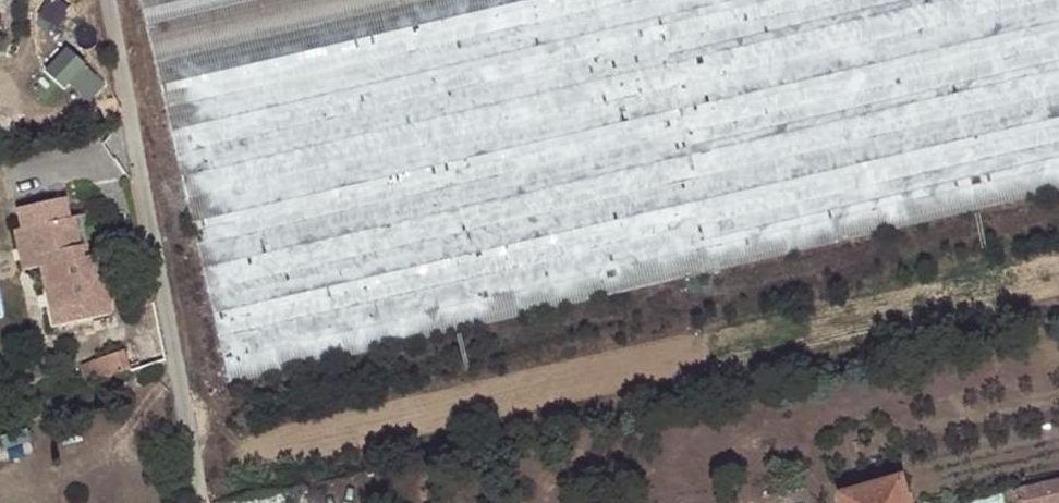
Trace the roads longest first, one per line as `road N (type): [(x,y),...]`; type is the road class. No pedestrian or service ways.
road 1 (residential): [(201,502),(108,0)]

